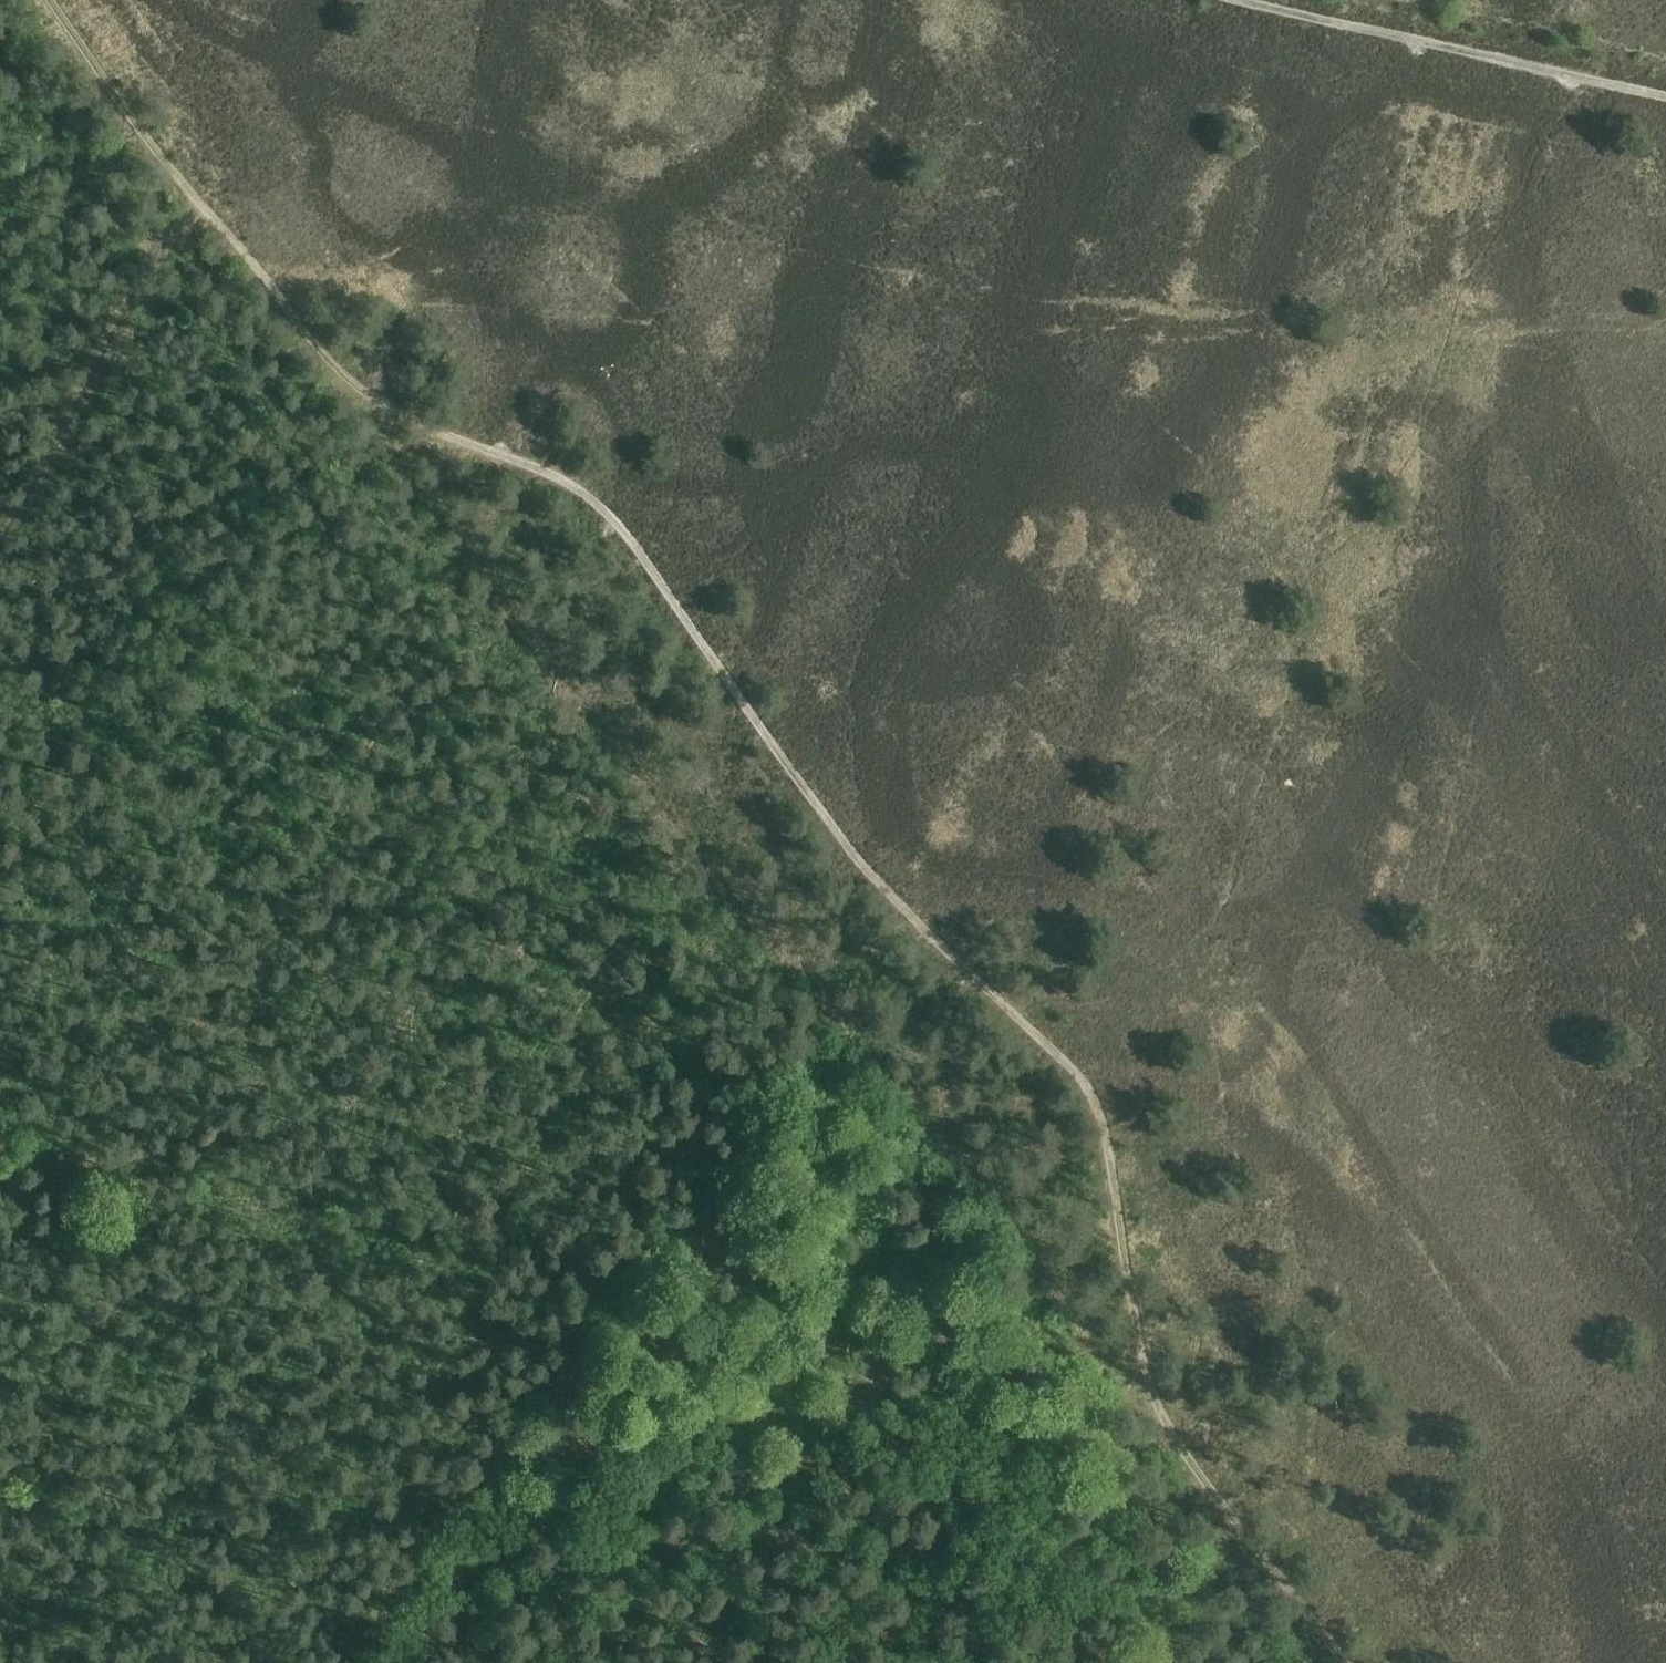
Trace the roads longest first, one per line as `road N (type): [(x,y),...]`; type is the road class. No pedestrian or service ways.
road 1 (track): [(56,0),(185,188),(377,396),(609,493),(870,869),(1024,1030),(1073,1068),(1103,1131),(1137,1376),(1161,1436),(1338,1662)]
road 2 (track): [(1665,96),(1236,0)]

